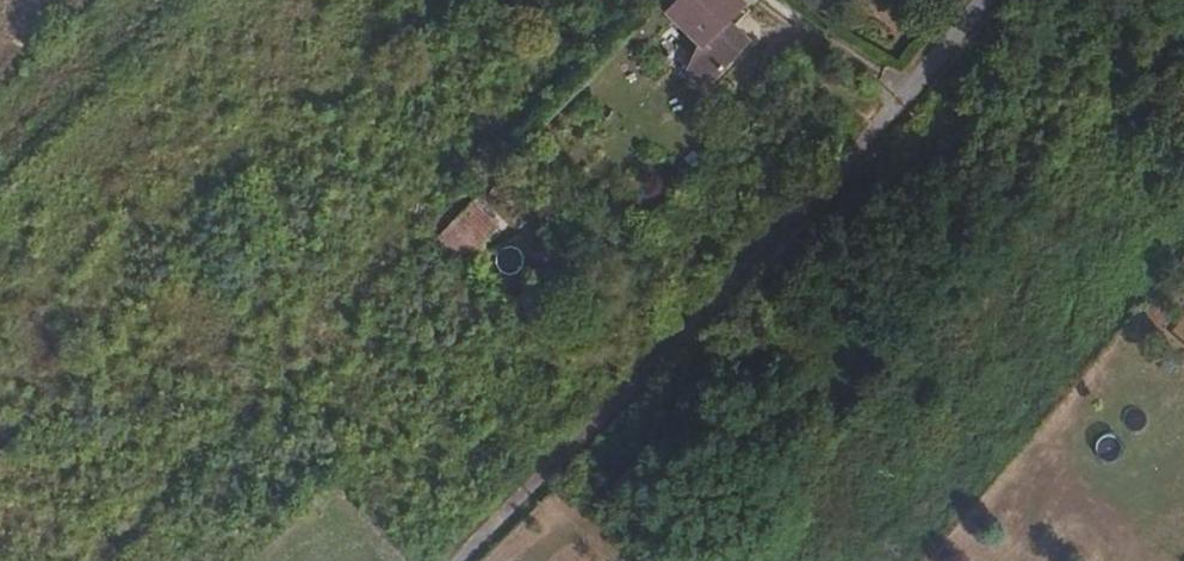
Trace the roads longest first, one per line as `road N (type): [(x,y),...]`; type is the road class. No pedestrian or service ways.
road 1 (track): [(454,560),(673,342),(899,96)]

